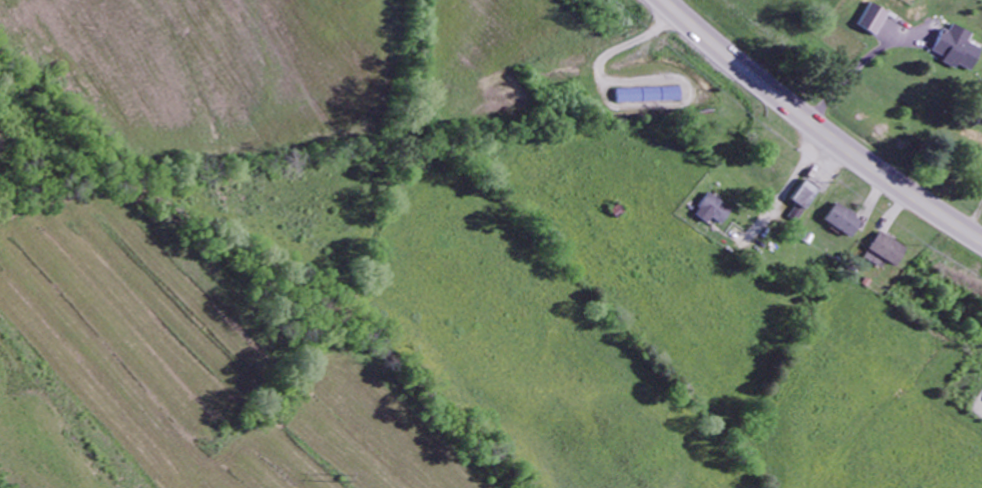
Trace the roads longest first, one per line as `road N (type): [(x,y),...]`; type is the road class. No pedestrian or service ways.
road 1 (primary): [(981,240),(800,113),(664,0)]
road 2 (residential): [(620,0),(493,118)]

